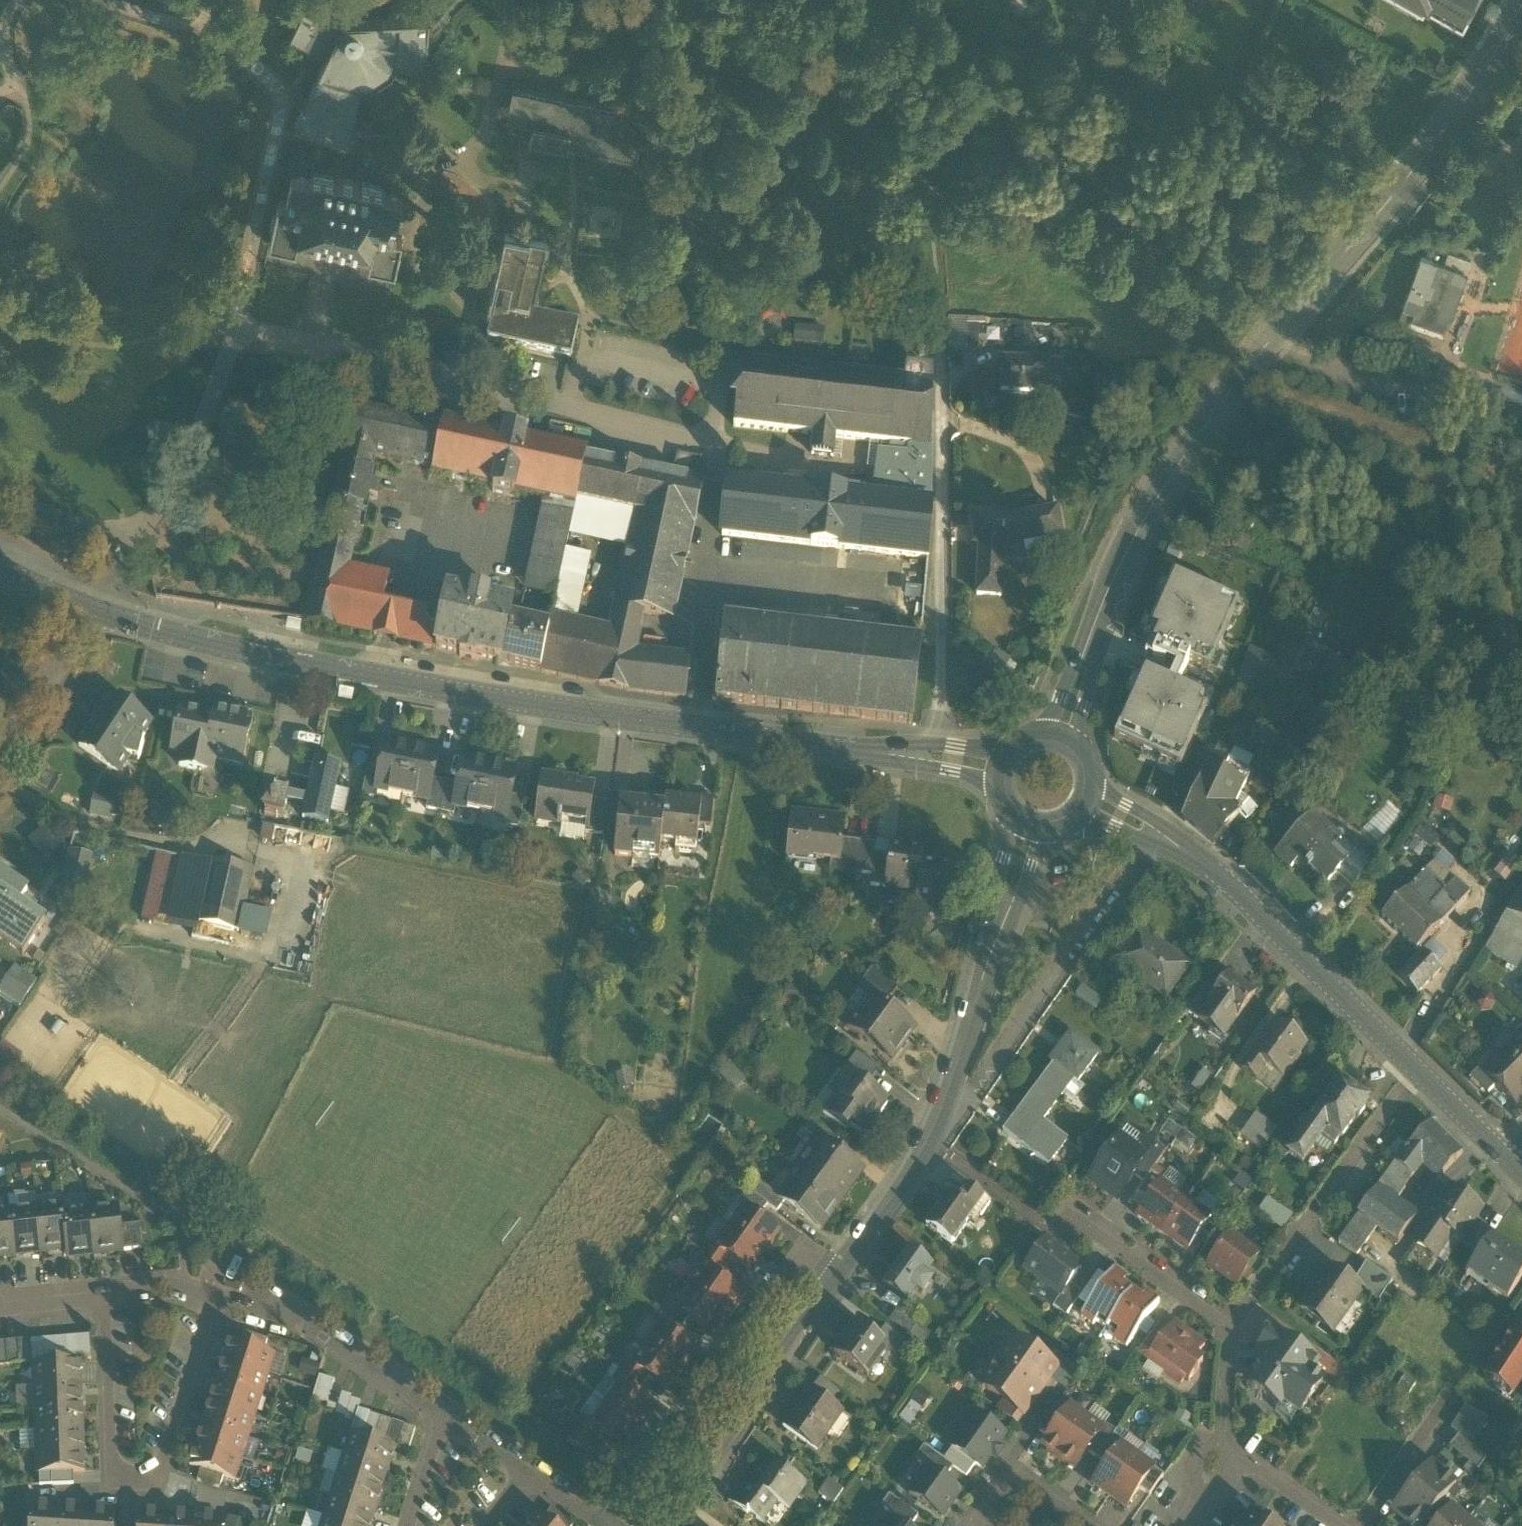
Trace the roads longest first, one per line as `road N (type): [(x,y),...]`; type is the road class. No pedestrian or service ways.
road 1 (tertiary): [(1060,734),(1125,572),(1177,476),(1420,170),(1521,25)]
road 2 (tertiary): [(93,611),(198,640),(463,692),(799,743),(929,754)]
road 3 (residential): [(929,754),(941,653),(939,246),(928,203)]
road 4 (residential): [(1029,823),(934,1145),(843,1282)]
road 5 (track): [(239,327),(717,446)]
road 6 (tertiary): [(1417,1069),(1208,872),(1089,799)]
road 7 (residential): [(101,1297),(113,1470),(132,1479),(161,1474),(218,1304)]
road 8 (residential): [(843,1282),(802,1252),(624,1506)]
road 9 (residential): [(1220,1445),(1230,1320),(1076,1215)]
road 10 (residential): [(843,1282),(671,1525)]
road 11 (residential): [(452,1417),(336,1344),(218,1304)]
road 12 (unclassified): [(1306,1220),(1417,1069)]
road 13 (residential): [(93,611),(0,747)]
road 14 (residential): [(1086,1525),(1005,1471),(972,1525)]
road 15 (track): [(493,0),(515,33),(491,138)]
road 16 (residential): [(1338,1525),(1220,1445)]
road 17 (track): [(285,104),(263,69),(206,31),(216,0)]
road 18 (tertiary): [(1517,1164),(1417,1069)]
road 19 (track): [(717,446),(842,472)]

